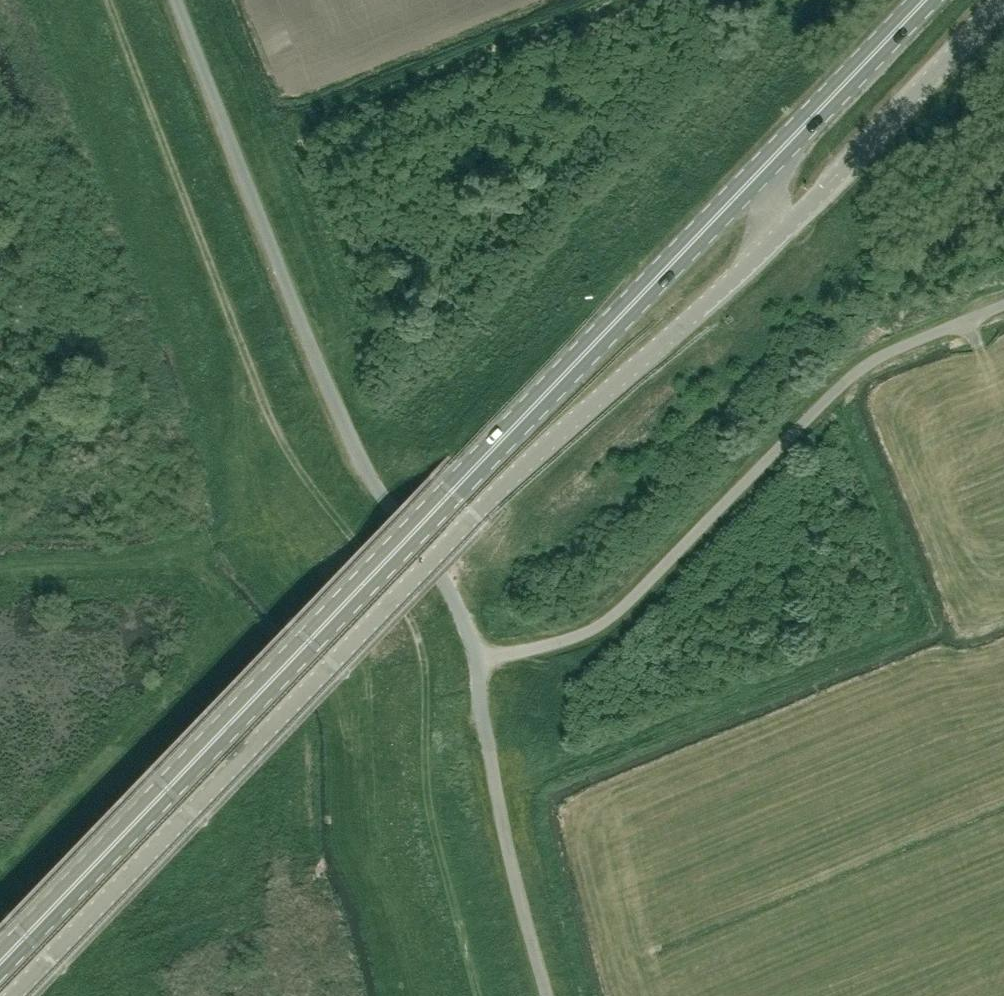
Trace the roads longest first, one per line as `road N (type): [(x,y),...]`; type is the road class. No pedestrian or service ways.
road 1 (unclassified): [(9,995),(475,510),(760,253),(1001,0)]
road 2 (primary): [(0,958),(924,0)]
road 3 (track): [(479,995),(432,815),(413,629),(273,417),(110,0)]
road 4 (unclassified): [(476,661),(453,601),(380,496),(334,403),(176,0)]
road 5 (unclassified): [(476,661),(609,617),(853,373),(1003,304)]
road 6 (unclassified): [(543,995),(498,821),(476,661)]

